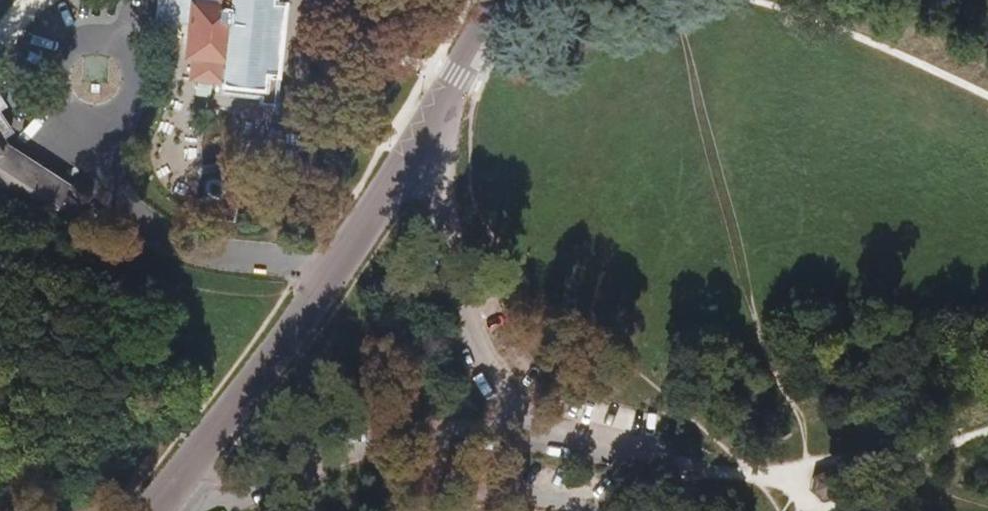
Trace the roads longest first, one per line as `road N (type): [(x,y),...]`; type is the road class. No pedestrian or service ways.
road 1 (unclassified): [(154,510),(337,271),(499,0)]

